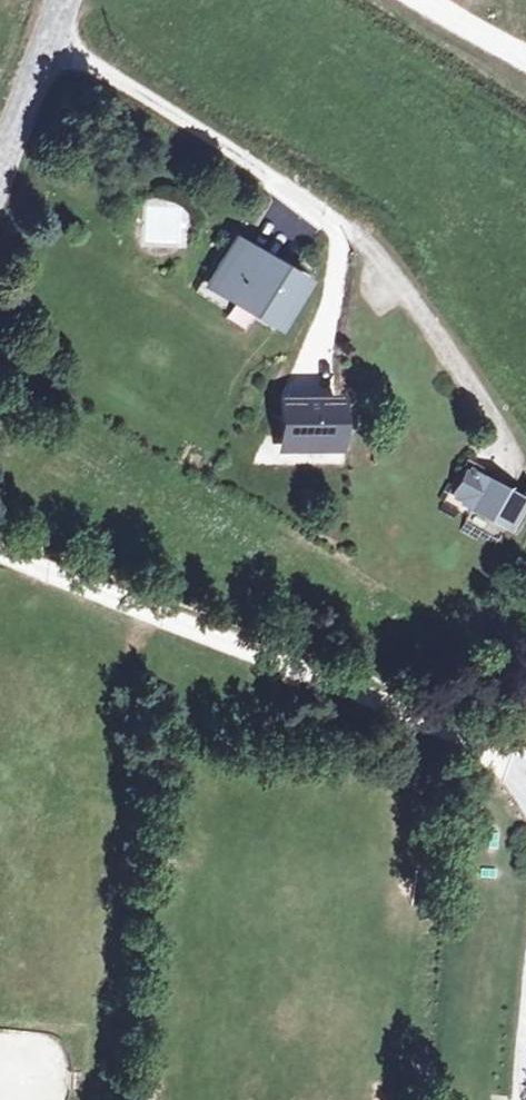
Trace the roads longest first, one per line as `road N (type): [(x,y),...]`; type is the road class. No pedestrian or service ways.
road 1 (tertiary): [(64,0),(0,168)]

